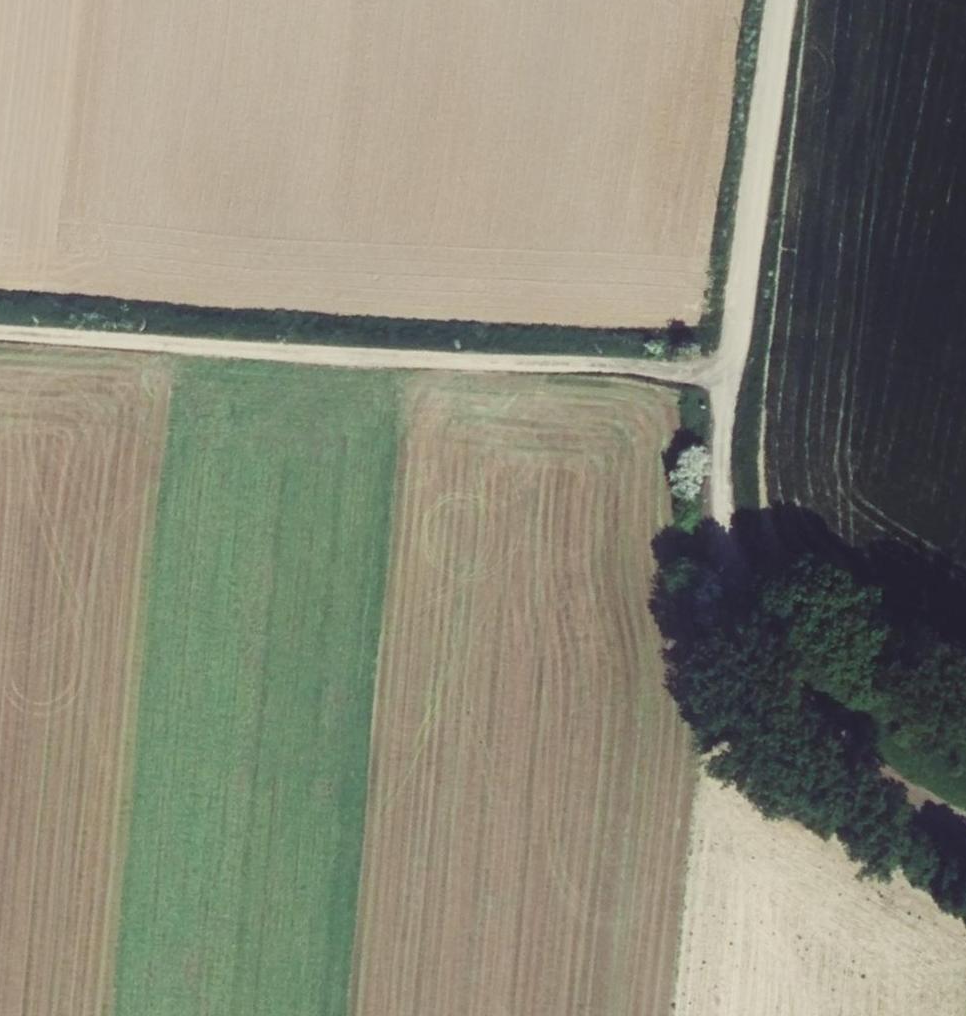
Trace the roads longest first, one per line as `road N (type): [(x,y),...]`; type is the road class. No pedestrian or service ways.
road 1 (unclassified): [(730,377),(0,333)]
road 2 (residential): [(730,377),(780,0)]

